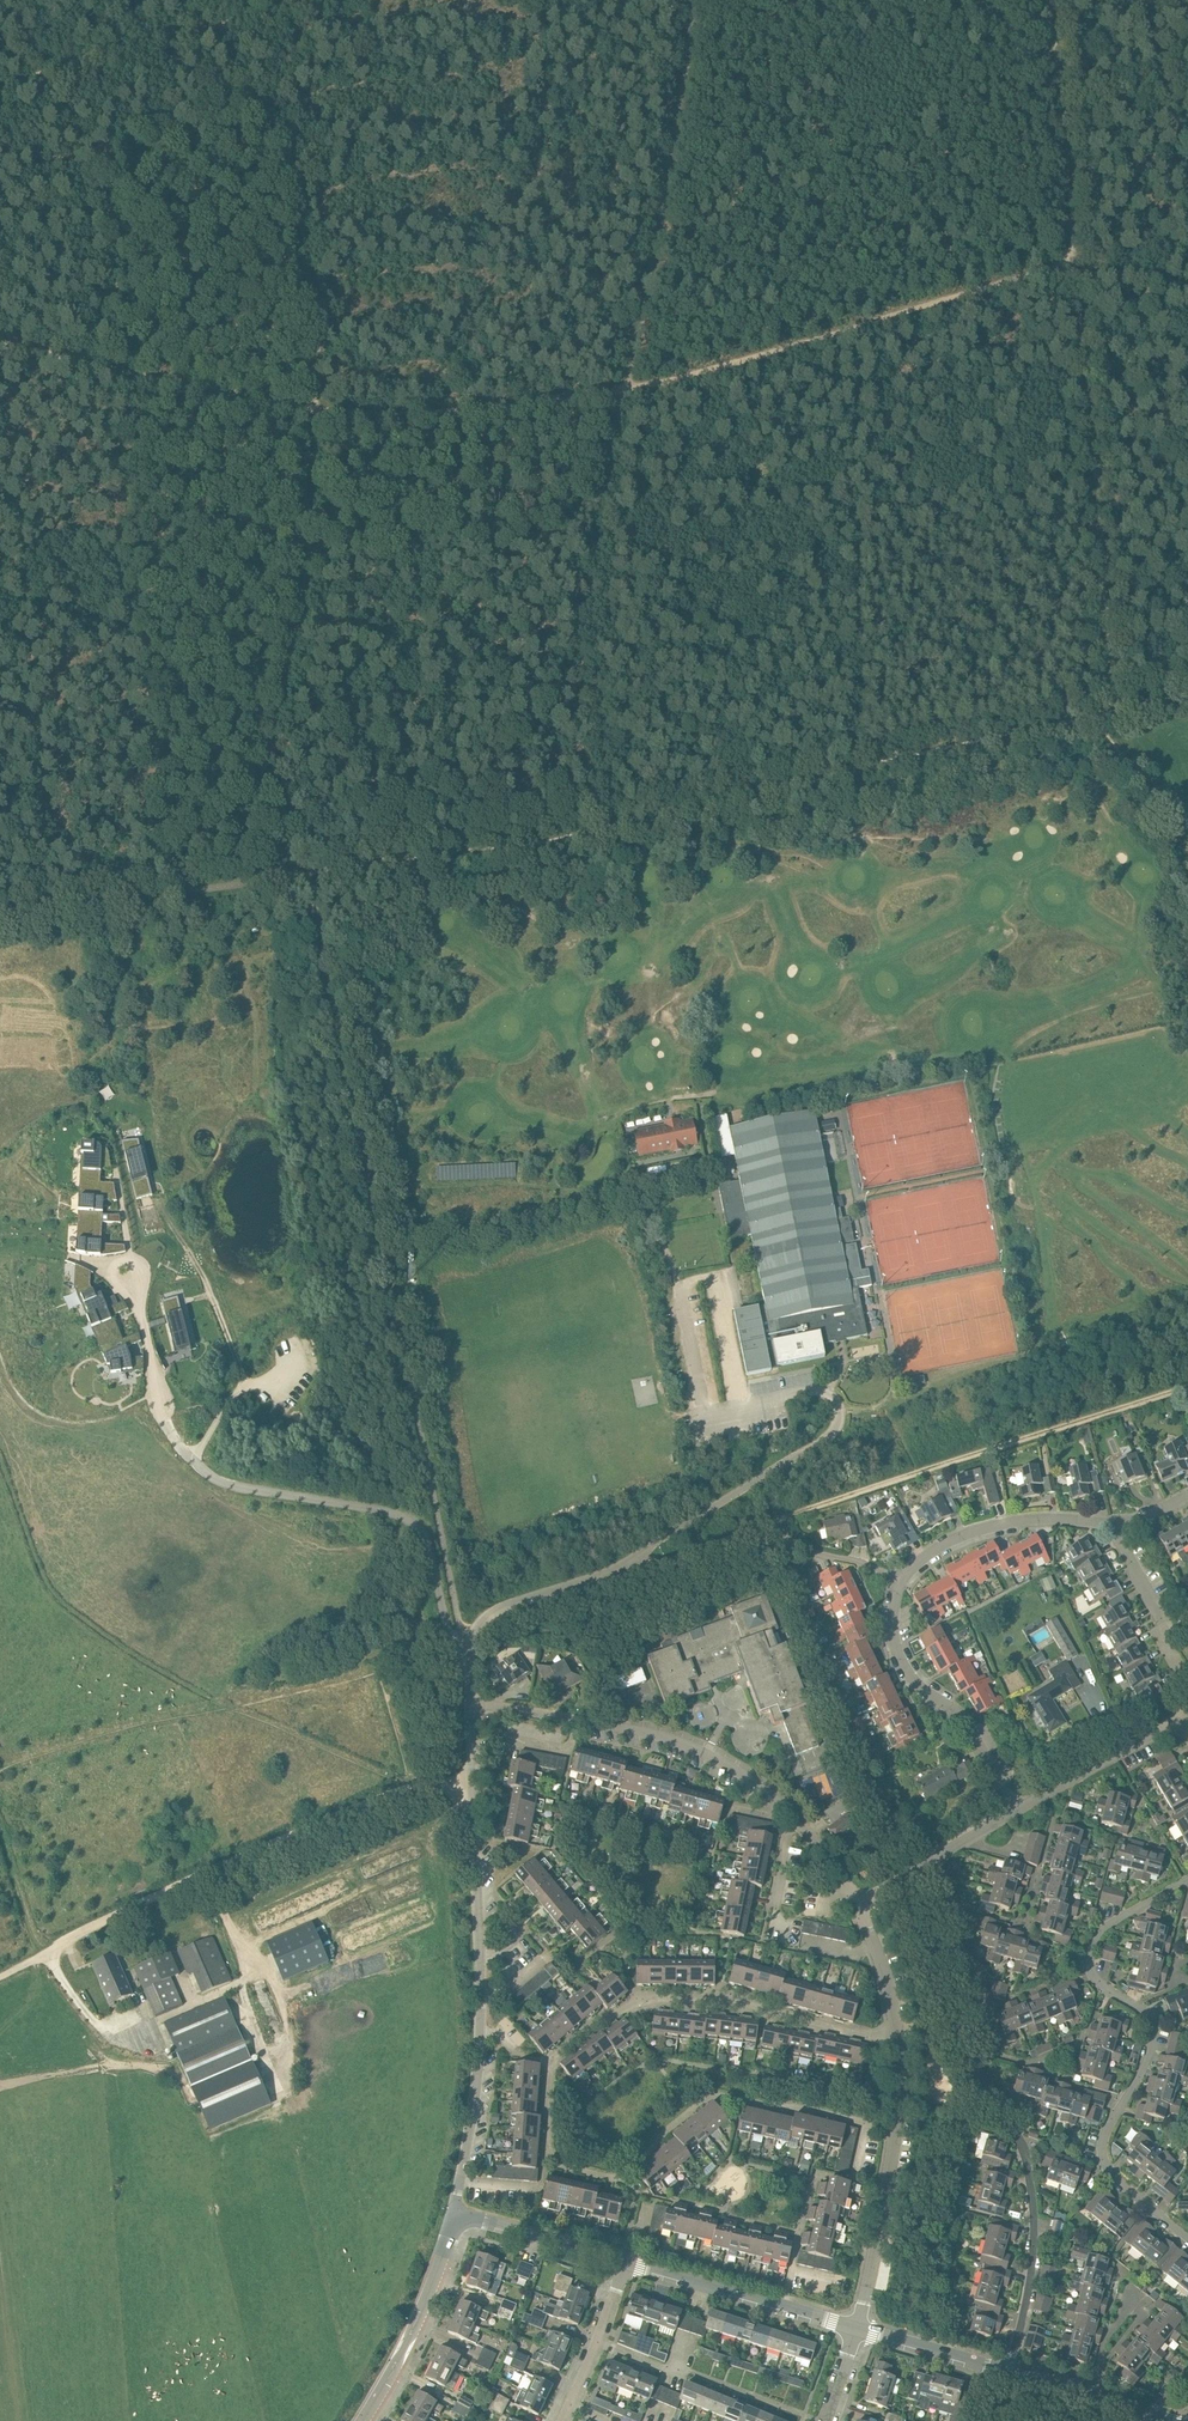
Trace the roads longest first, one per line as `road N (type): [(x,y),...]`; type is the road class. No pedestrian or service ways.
road 1 (track): [(308,874),(1187,696)]
road 2 (residential): [(895,2036),(871,2037),(750,2003),(634,1997),(551,2057),(547,2099),(548,2147),(559,2166),(618,2178)]
road 3 (track): [(0,1977),(337,1816),(410,1787),(474,1784)]
road 4 (residential): [(454,2214),(481,2031),(470,1706)]
road 5 (residential): [(932,1858),(967,1950),(986,2087),(1017,2136),(1030,2180),(1034,2230),(1016,2346)]
road 6 (residential): [(1187,2239),(1104,2164),(1106,2129),(1154,2032),(1143,2011),(1102,1985),(1089,1952),(1106,1926),(1187,1878)]
road 7 (unclassified): [(765,1526),(1187,1386)]
road 8 (residential): [(470,1706),(472,1644),(496,1611),(765,1526)]
road 9 (residential): [(491,1706),(675,1741),(757,1784),(800,1821)]
road 10 (residential): [(618,2178),(714,2094),(864,2121)]
road 11 (residential): [(1017,1810),(970,1727),(901,1661),(892,1625),(902,1579)]
road 12 (residential): [(902,1579),(934,1549),(1005,1523),(1117,1523)]
road 13 (tertiary): [(361,2420),(428,2296),(454,2214)]
road 14 (residential): [(803,2415),(597,2342)]
road 15 (residential): [(857,2328),(896,2129)]
road 16 (residential): [(790,2270),(814,2171),(851,2178),(864,2121)]
road 17 (unclassified): [(1017,1810),(1181,1717)]
road 18 (tertiary): [(624,2262),(454,2214)]
road 19 (residential): [(1186,1680),(1117,1523)]
road 20 (tertiary): [(783,2306),(624,2262)]
road 21 (tertiary): [(1009,2372),(857,2328)]
road 22 (track): [(1187,847),(1104,715)]
road 23 (residential): [(765,1526),(808,1550),(902,1579)]
road 24 (residential): [(895,2036),(888,1984),(856,1901)]

